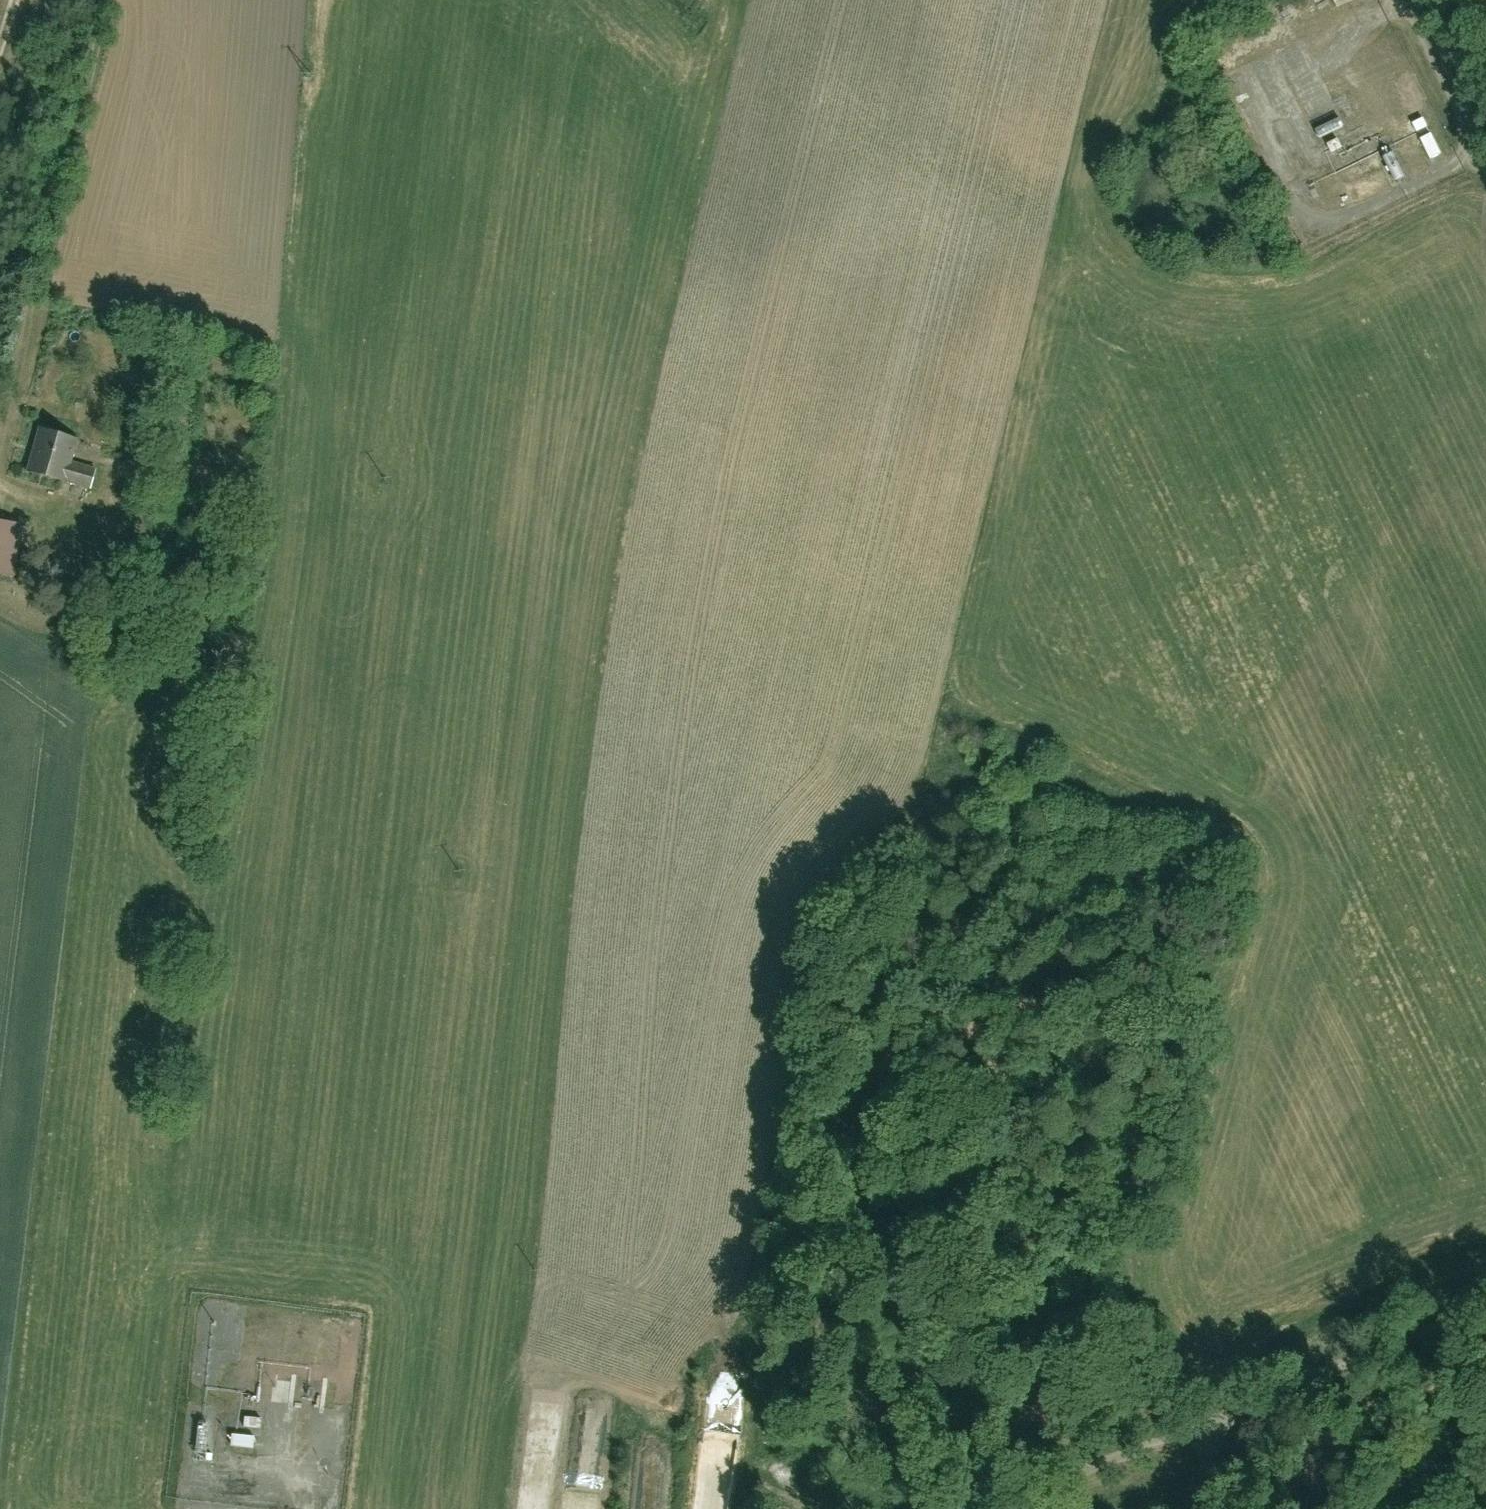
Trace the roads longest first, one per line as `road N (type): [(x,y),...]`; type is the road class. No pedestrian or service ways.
road 1 (unclassified): [(1013,1508),(1169,1461),(1485,1326)]
road 2 (track): [(94,0),(85,85),(0,430)]
road 3 (unclassified): [(1485,153),(1412,0)]

